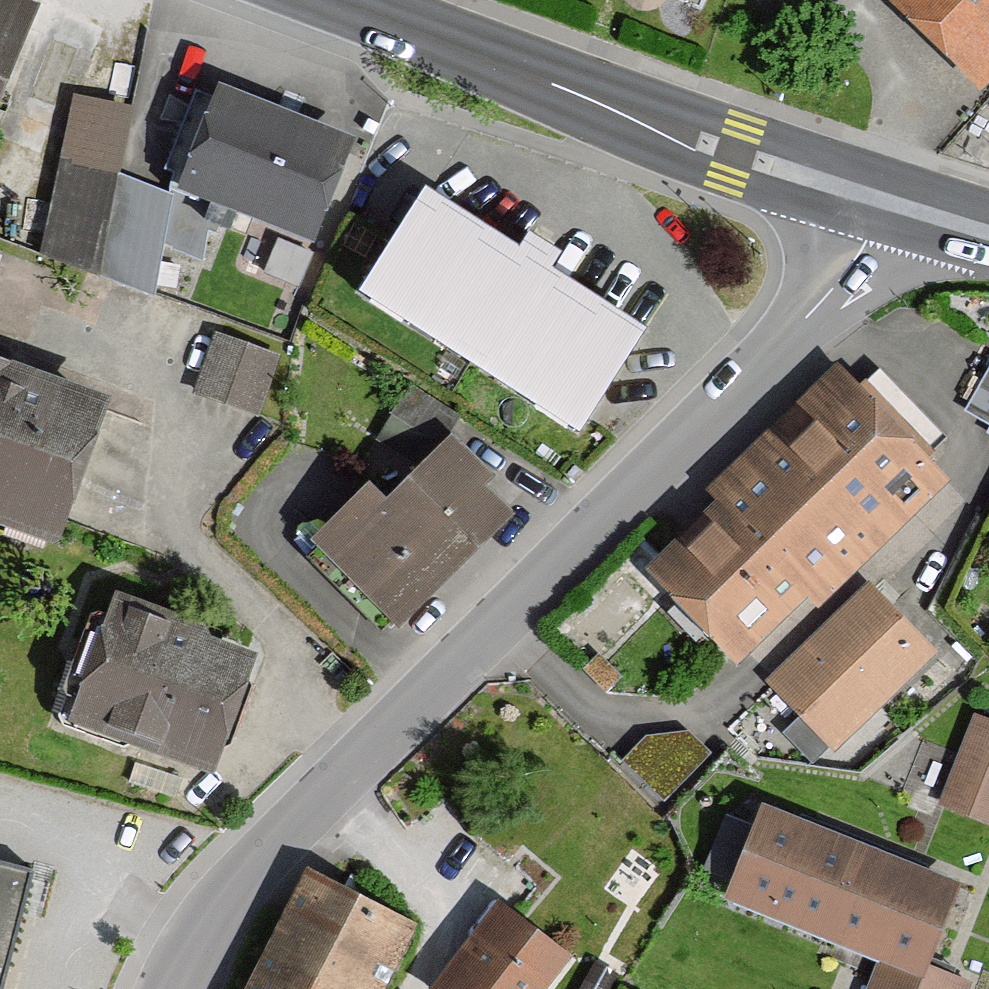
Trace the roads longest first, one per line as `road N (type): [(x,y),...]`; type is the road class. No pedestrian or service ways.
road 1 (tertiary): [(180,988),(221,914),(295,823),(831,293),(877,201)]
road 2 (secondary): [(335,0),(877,201)]

